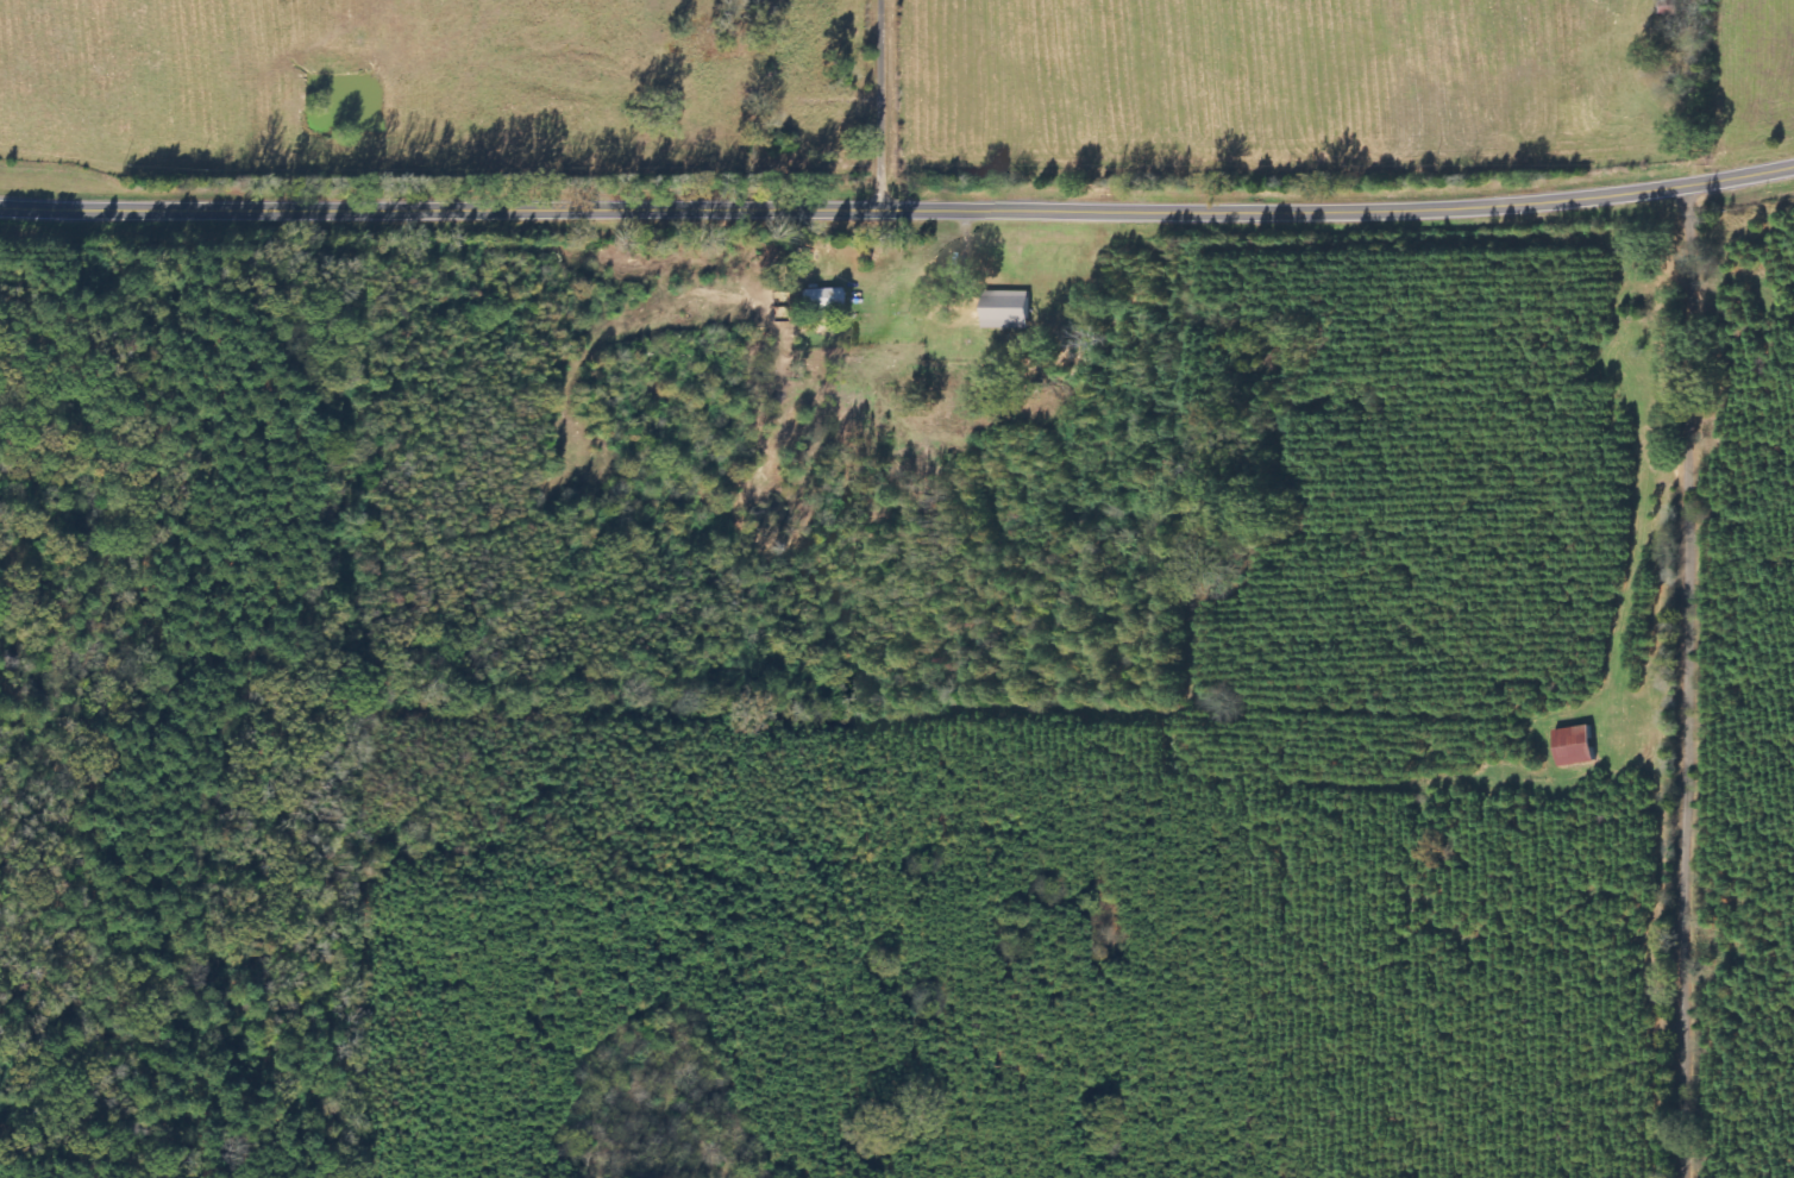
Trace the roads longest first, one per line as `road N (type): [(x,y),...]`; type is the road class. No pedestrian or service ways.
road 1 (tertiary): [(1793,167),(1582,202),(1413,213),(0,209)]
road 2 (residential): [(880,209),(891,182),(893,0)]

